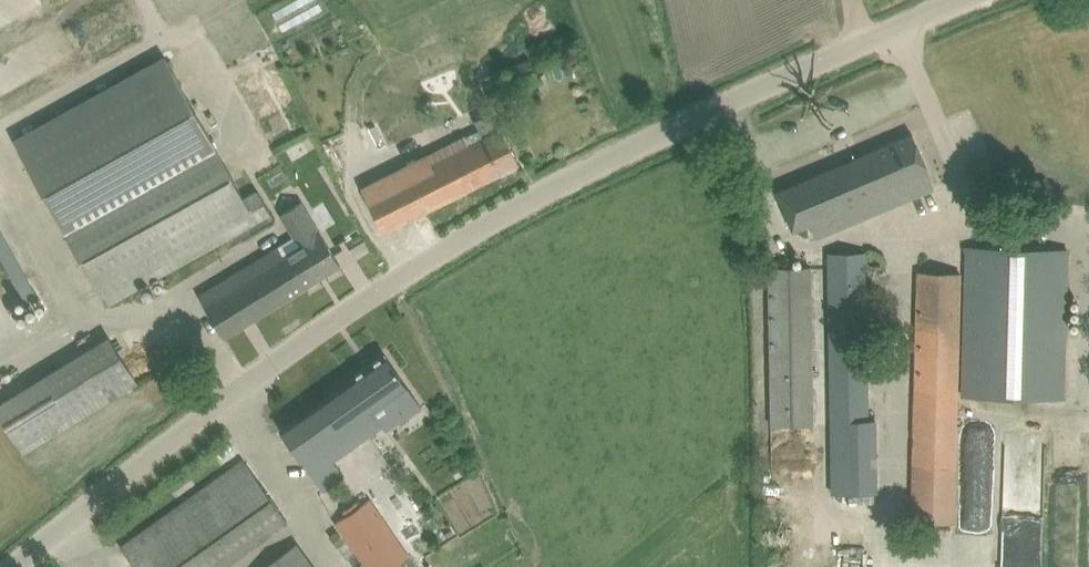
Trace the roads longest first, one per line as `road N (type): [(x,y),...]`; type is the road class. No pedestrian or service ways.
road 1 (unclassified): [(14,566),(449,244),(563,180),(963,0)]

